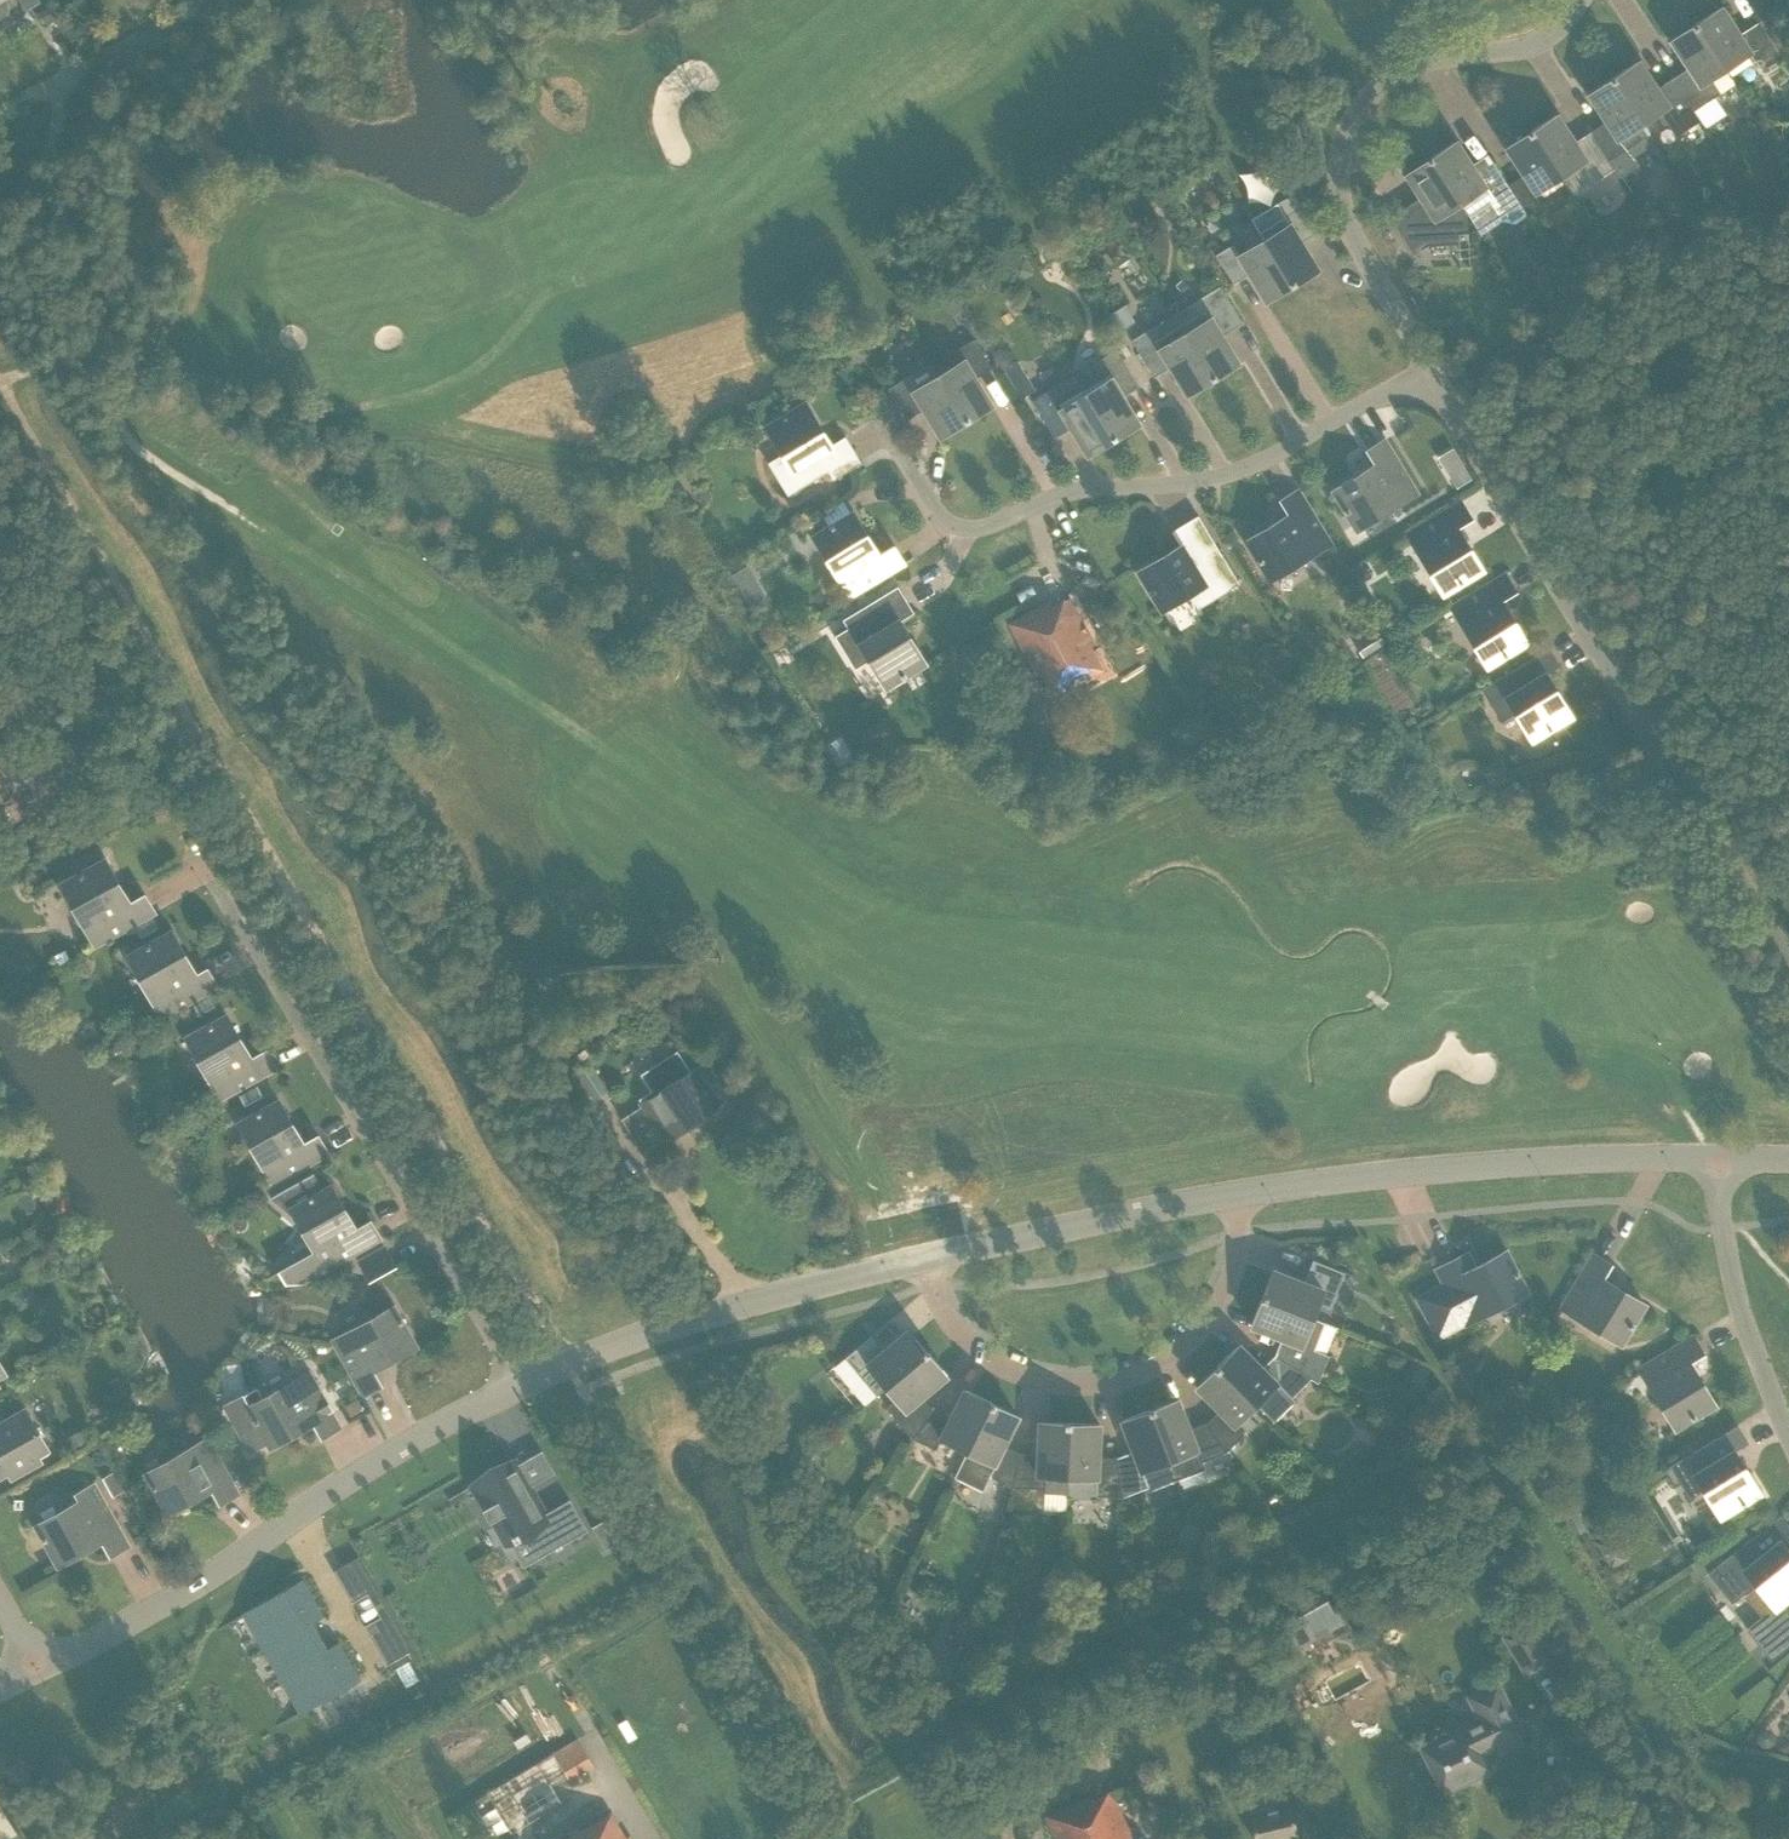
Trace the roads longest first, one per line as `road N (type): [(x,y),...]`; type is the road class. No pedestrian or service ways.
road 1 (residential): [(1788,972),(1426,370)]
road 2 (unclassified): [(515,1389),(210,873)]
road 3 (residential): [(1426,370),(1278,453),(1220,475),(1090,487),(986,526),(962,526),(942,514),(902,454)]
road 4 (unclassified): [(34,1676),(515,1389)]
road 5 (residential): [(1426,370),(1333,186),(1340,117),(1376,66),(1432,46),(1535,31),(1561,0)]
road 6 (residential): [(929,1265),(969,1340),(1015,1378),(1104,1385),(1190,1345),(1232,1271),(1236,1191)]
road 7 (unclassified): [(1236,1191),(1392,1172),(1713,1159)]
road 8 (unclassified): [(515,1389),(651,1341),(929,1265)]
road 9 (unclassified): [(929,1265),(1236,1191)]
road 10 (residential): [(1713,1159),(1718,1228),(1788,1443)]

